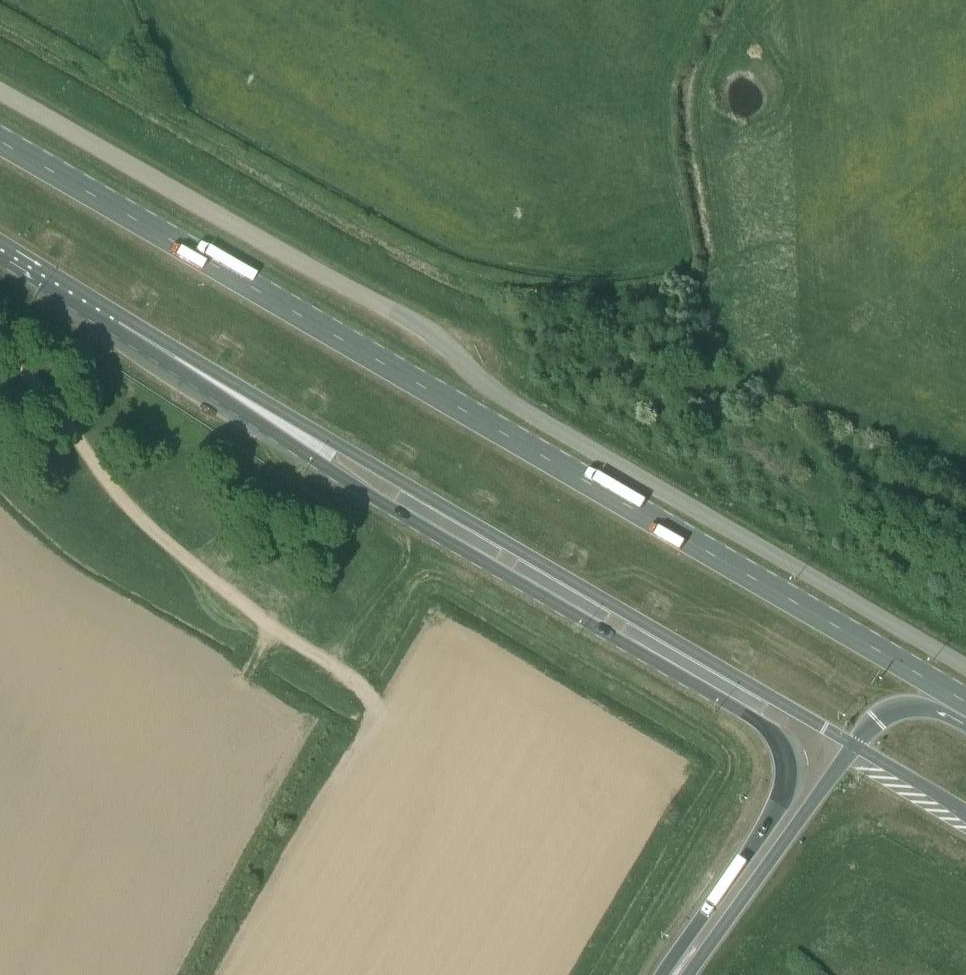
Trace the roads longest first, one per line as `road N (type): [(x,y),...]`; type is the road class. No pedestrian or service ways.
road 1 (unclassified): [(965,670),(492,391),(453,347),(413,321),(0,91)]
road 2 (primary): [(965,701),(0,141)]
road 3 (primary): [(119,324),(414,522),(760,723),(776,735),(788,767),(762,832)]
road 4 (primary): [(119,324),(854,745)]
road 5 (track): [(384,702),(283,642),(166,549),(122,509),(39,393),(0,358)]
road 6 (motorway): [(762,832),(662,974)]
road 7 (motorway): [(781,846),(688,974)]
road 8 (primary): [(0,250),(119,324)]
road 9 (primary): [(854,745),(965,818)]
road 10 (primary): [(854,745),(781,846)]
road 11 (primary): [(965,706),(897,711),(854,745)]

